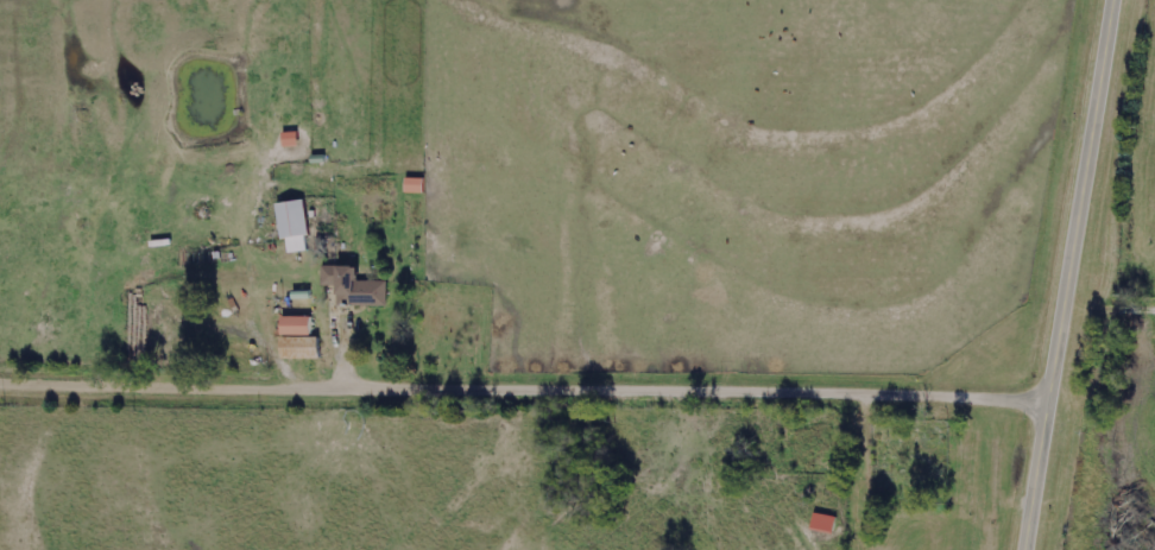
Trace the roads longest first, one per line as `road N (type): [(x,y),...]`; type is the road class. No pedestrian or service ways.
road 1 (residential): [(1048,393),(699,380),(0,378)]
road 2 (tertiary): [(1023,549),(1113,0)]

